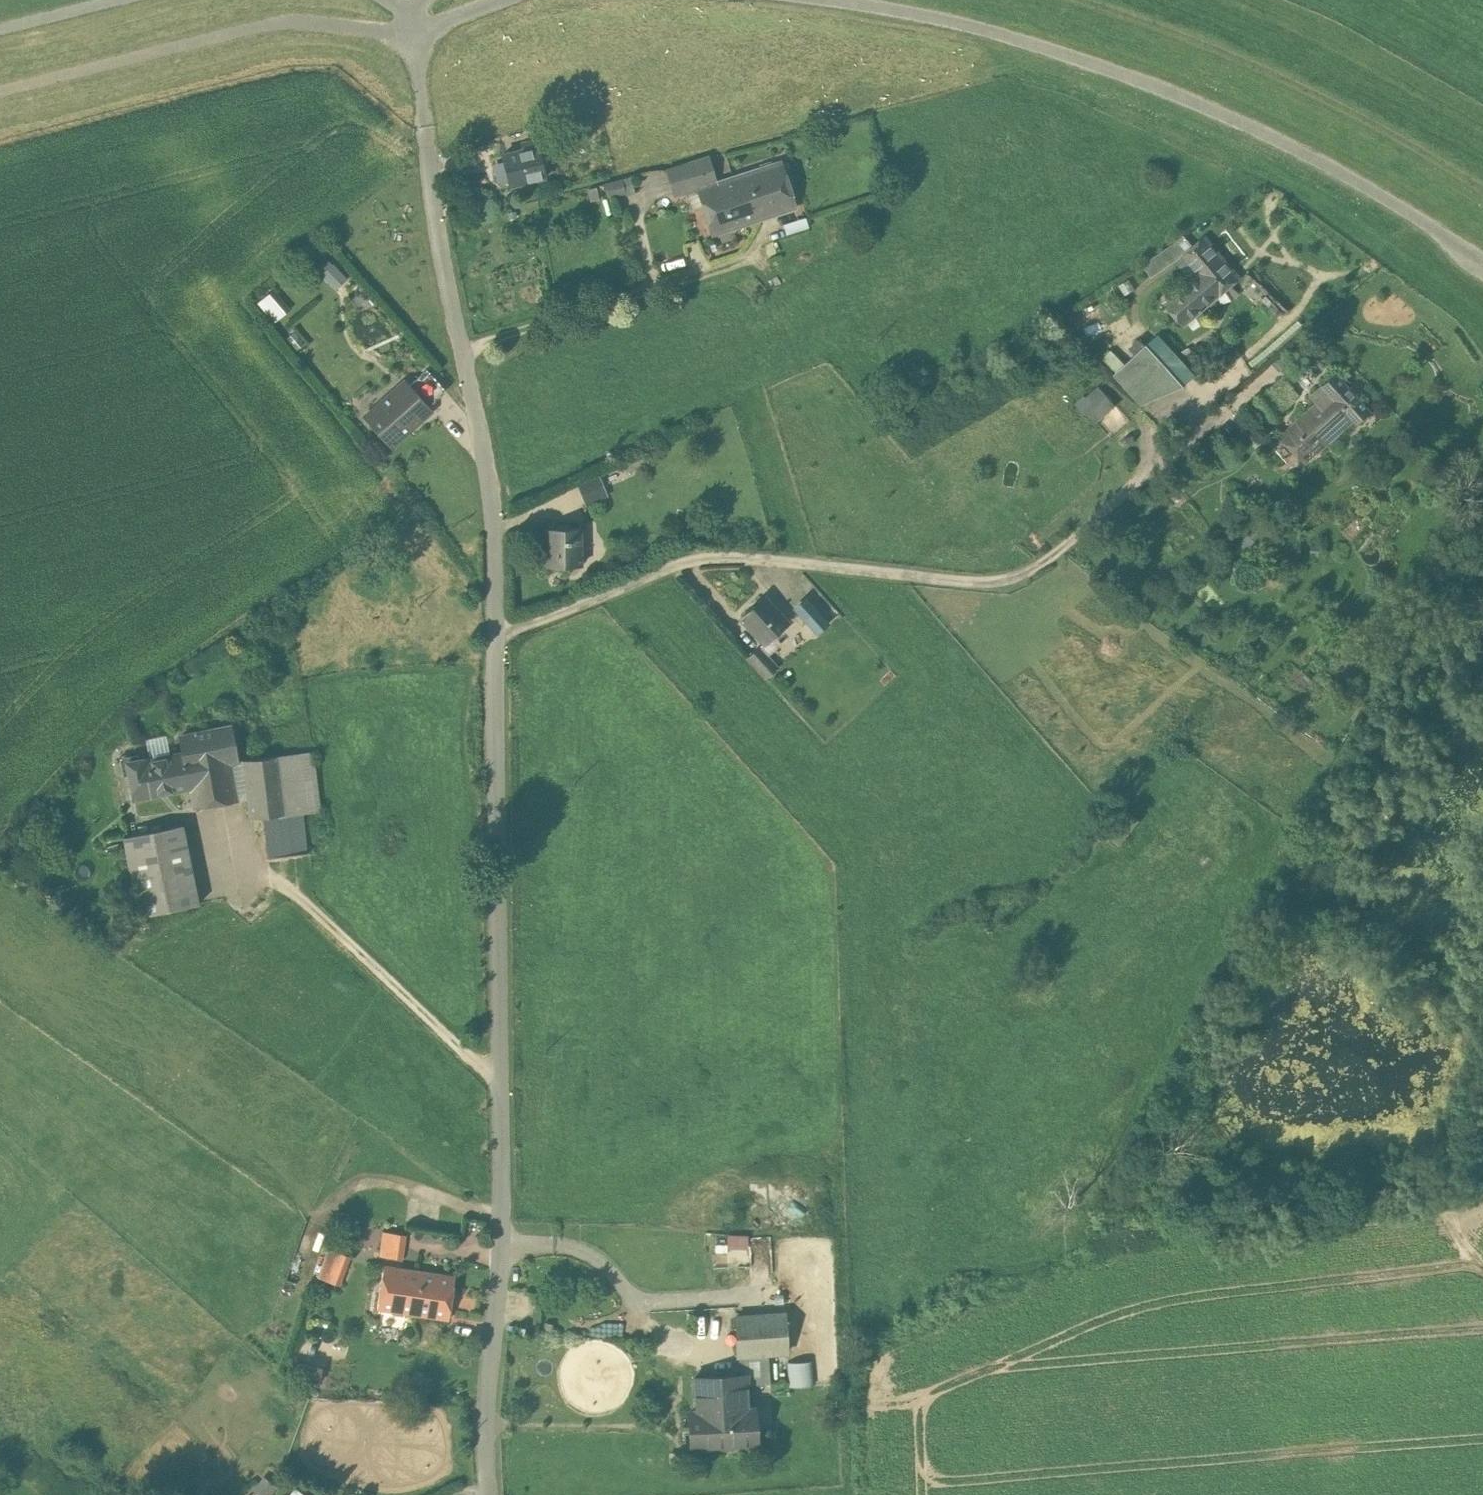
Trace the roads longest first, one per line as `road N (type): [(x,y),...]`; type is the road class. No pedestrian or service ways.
road 1 (residential): [(487,1494),(504,1232),(493,637)]
road 2 (residential): [(493,637),(683,557),(987,581),(1030,572),(1202,431)]
road 3 (track): [(851,0),(1055,46),(1189,94),(1324,161),(1482,259)]
road 4 (residential): [(493,637),(495,514),(429,156),(422,32)]
road 5 (track): [(422,32),(286,18),(0,89)]
road 6 (track): [(1482,177),(1427,140),(1113,0)]

